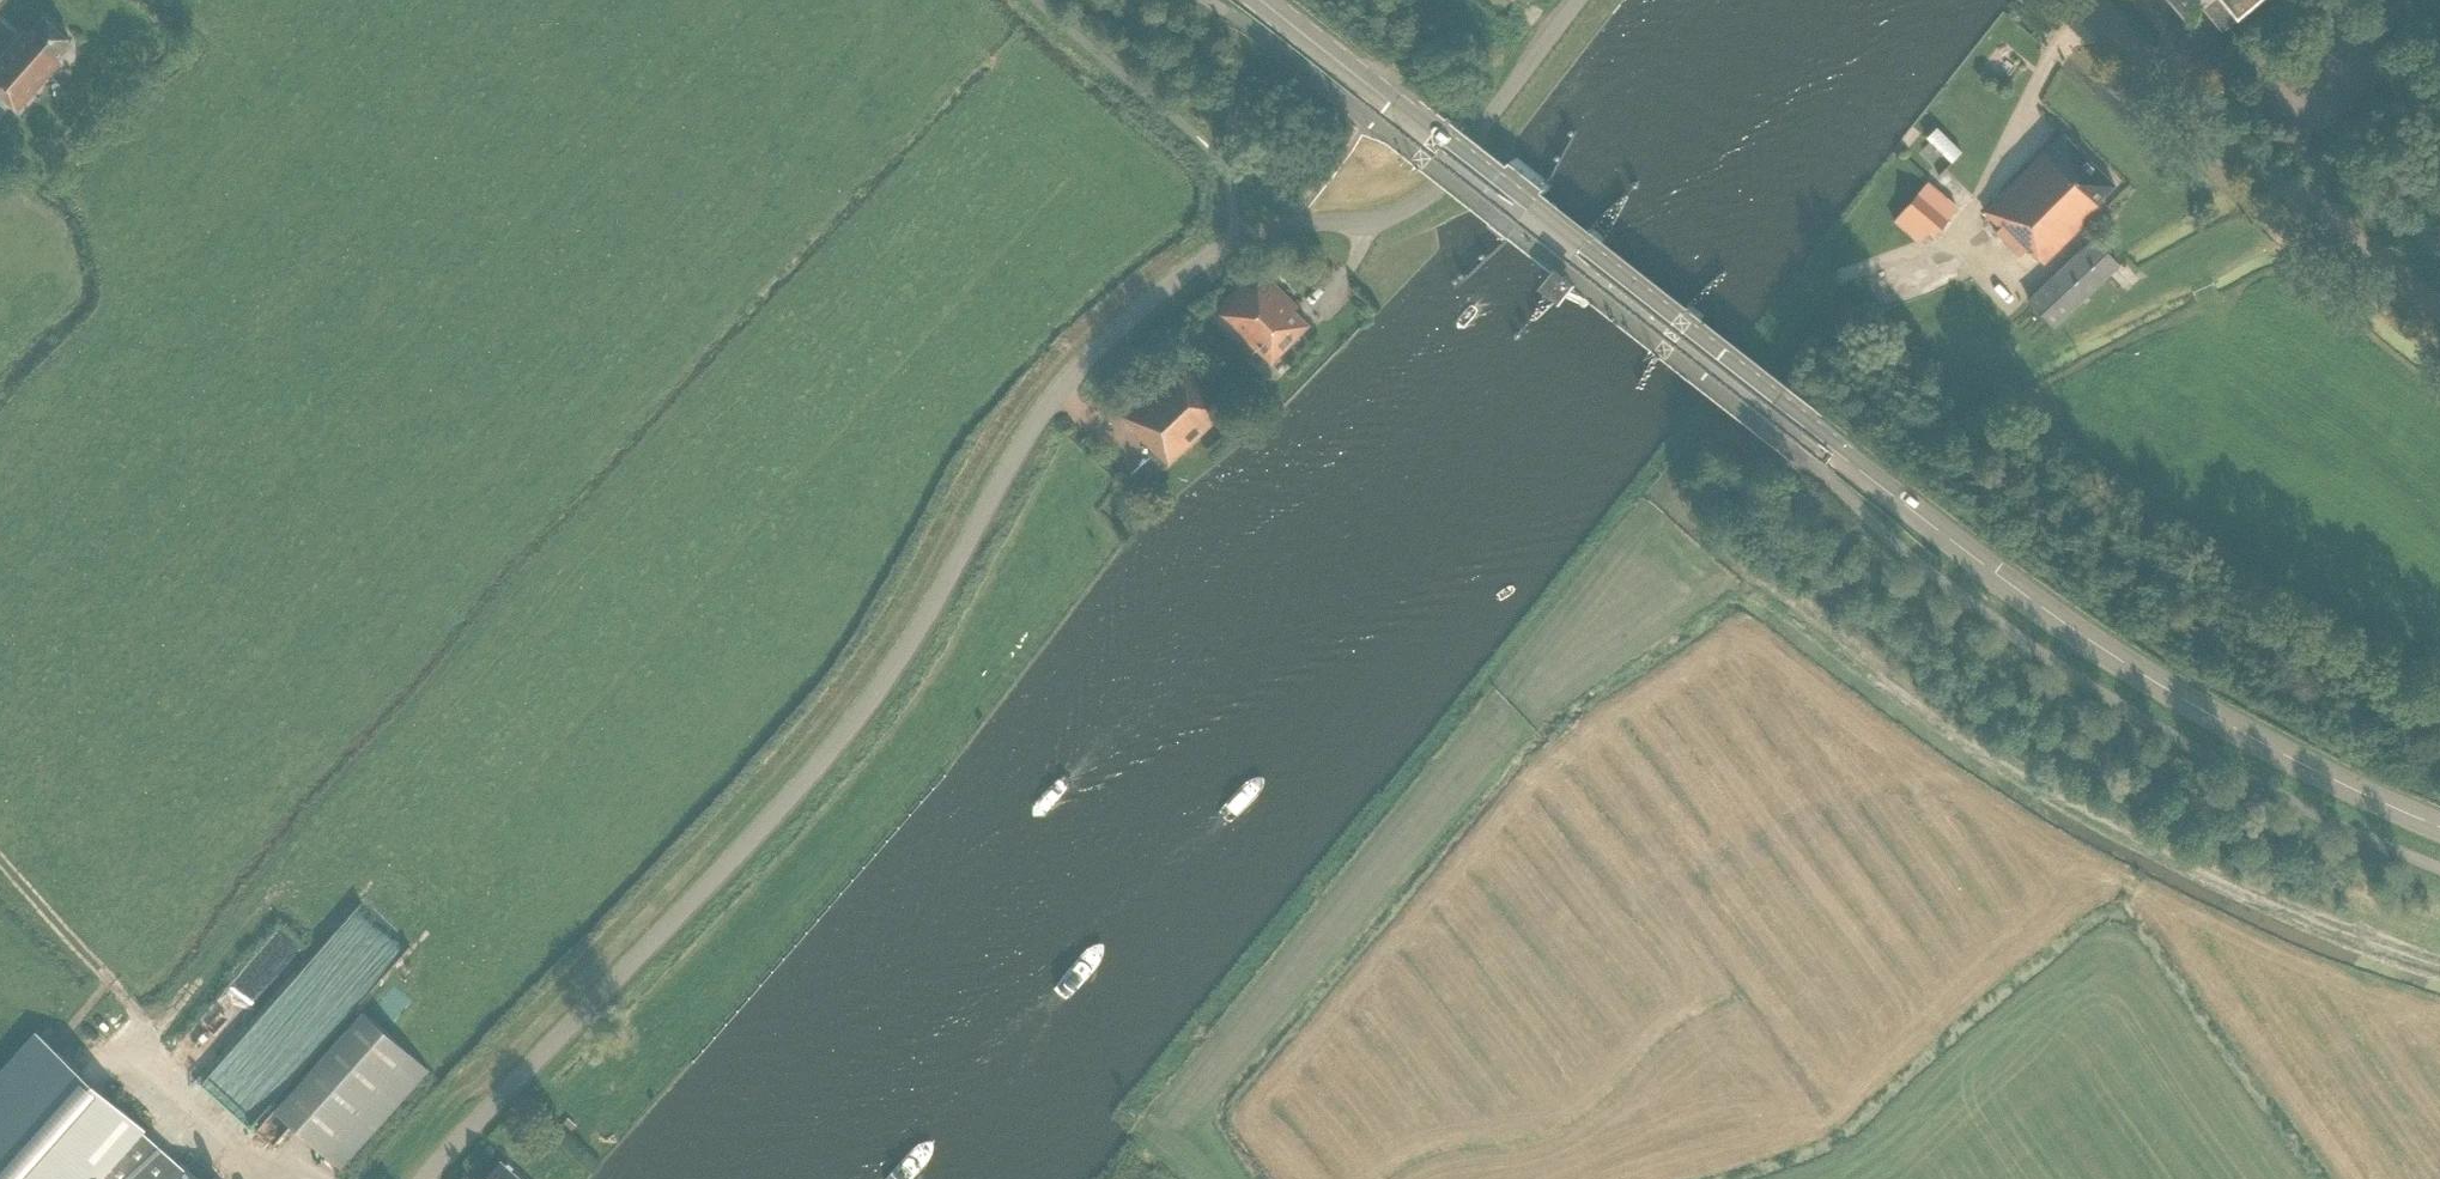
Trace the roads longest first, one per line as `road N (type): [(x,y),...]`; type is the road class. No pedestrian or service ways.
road 1 (unclassified): [(428,1178),(504,1094),(811,795),(906,668),(996,496),(1064,387),(1117,333),(1242,233),(1296,222),(1363,222),(1420,199),(1576,0)]
road 2 (secondary): [(2439,829),(2223,722),(2018,591),(1259,0)]
road 3 (unclassified): [(2439,306),(2361,246),(2093,10)]

